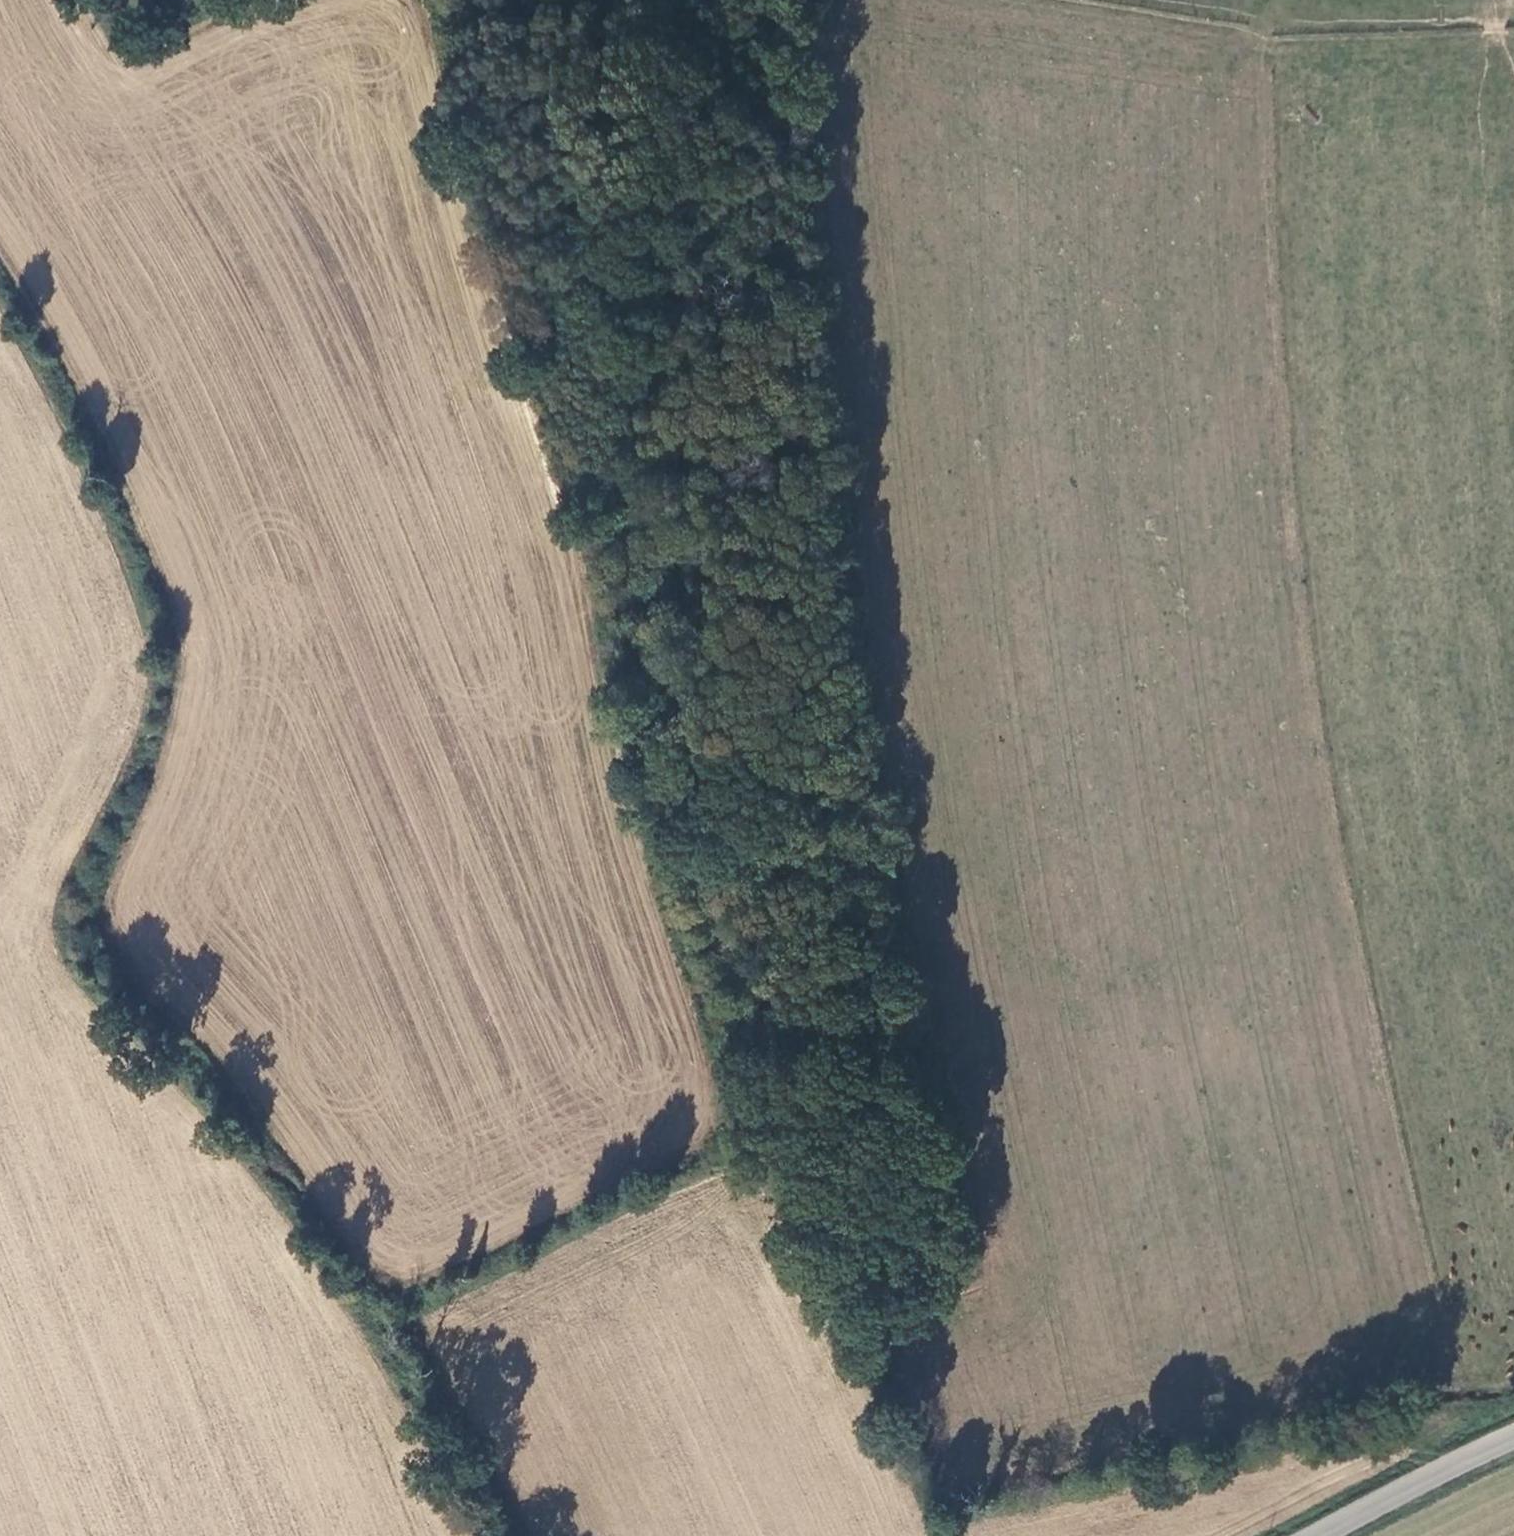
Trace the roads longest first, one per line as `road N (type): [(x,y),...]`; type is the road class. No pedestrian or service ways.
road 1 (tertiary): [(1513,1435),(1312,1535)]

